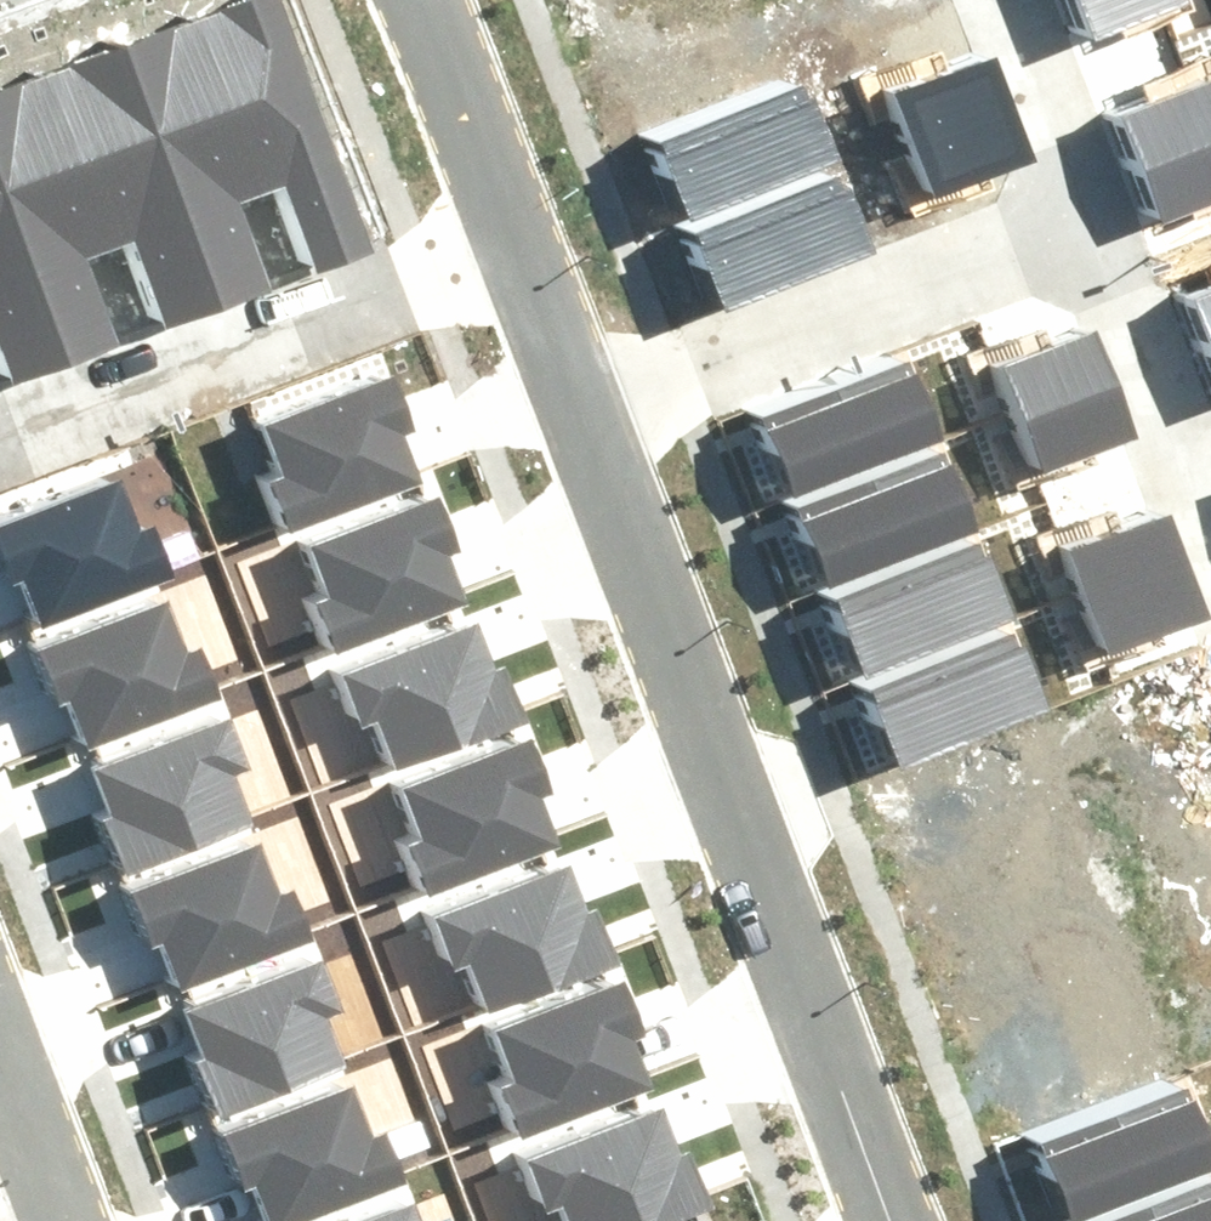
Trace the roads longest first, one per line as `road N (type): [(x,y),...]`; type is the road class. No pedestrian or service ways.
road 1 (residential): [(580,405),(888,1220)]
road 2 (residential): [(0,407),(509,218)]
road 3 (residential): [(580,405),(1087,214)]
road 4 (residential): [(1087,214),(1210,524)]
road 5 (residential): [(427,0),(509,218)]
road 6 (residential): [(1001,0),(1087,214)]
road 7 (residential): [(509,218),(580,405)]
road 8 (residential): [(51,1220),(0,1075)]

